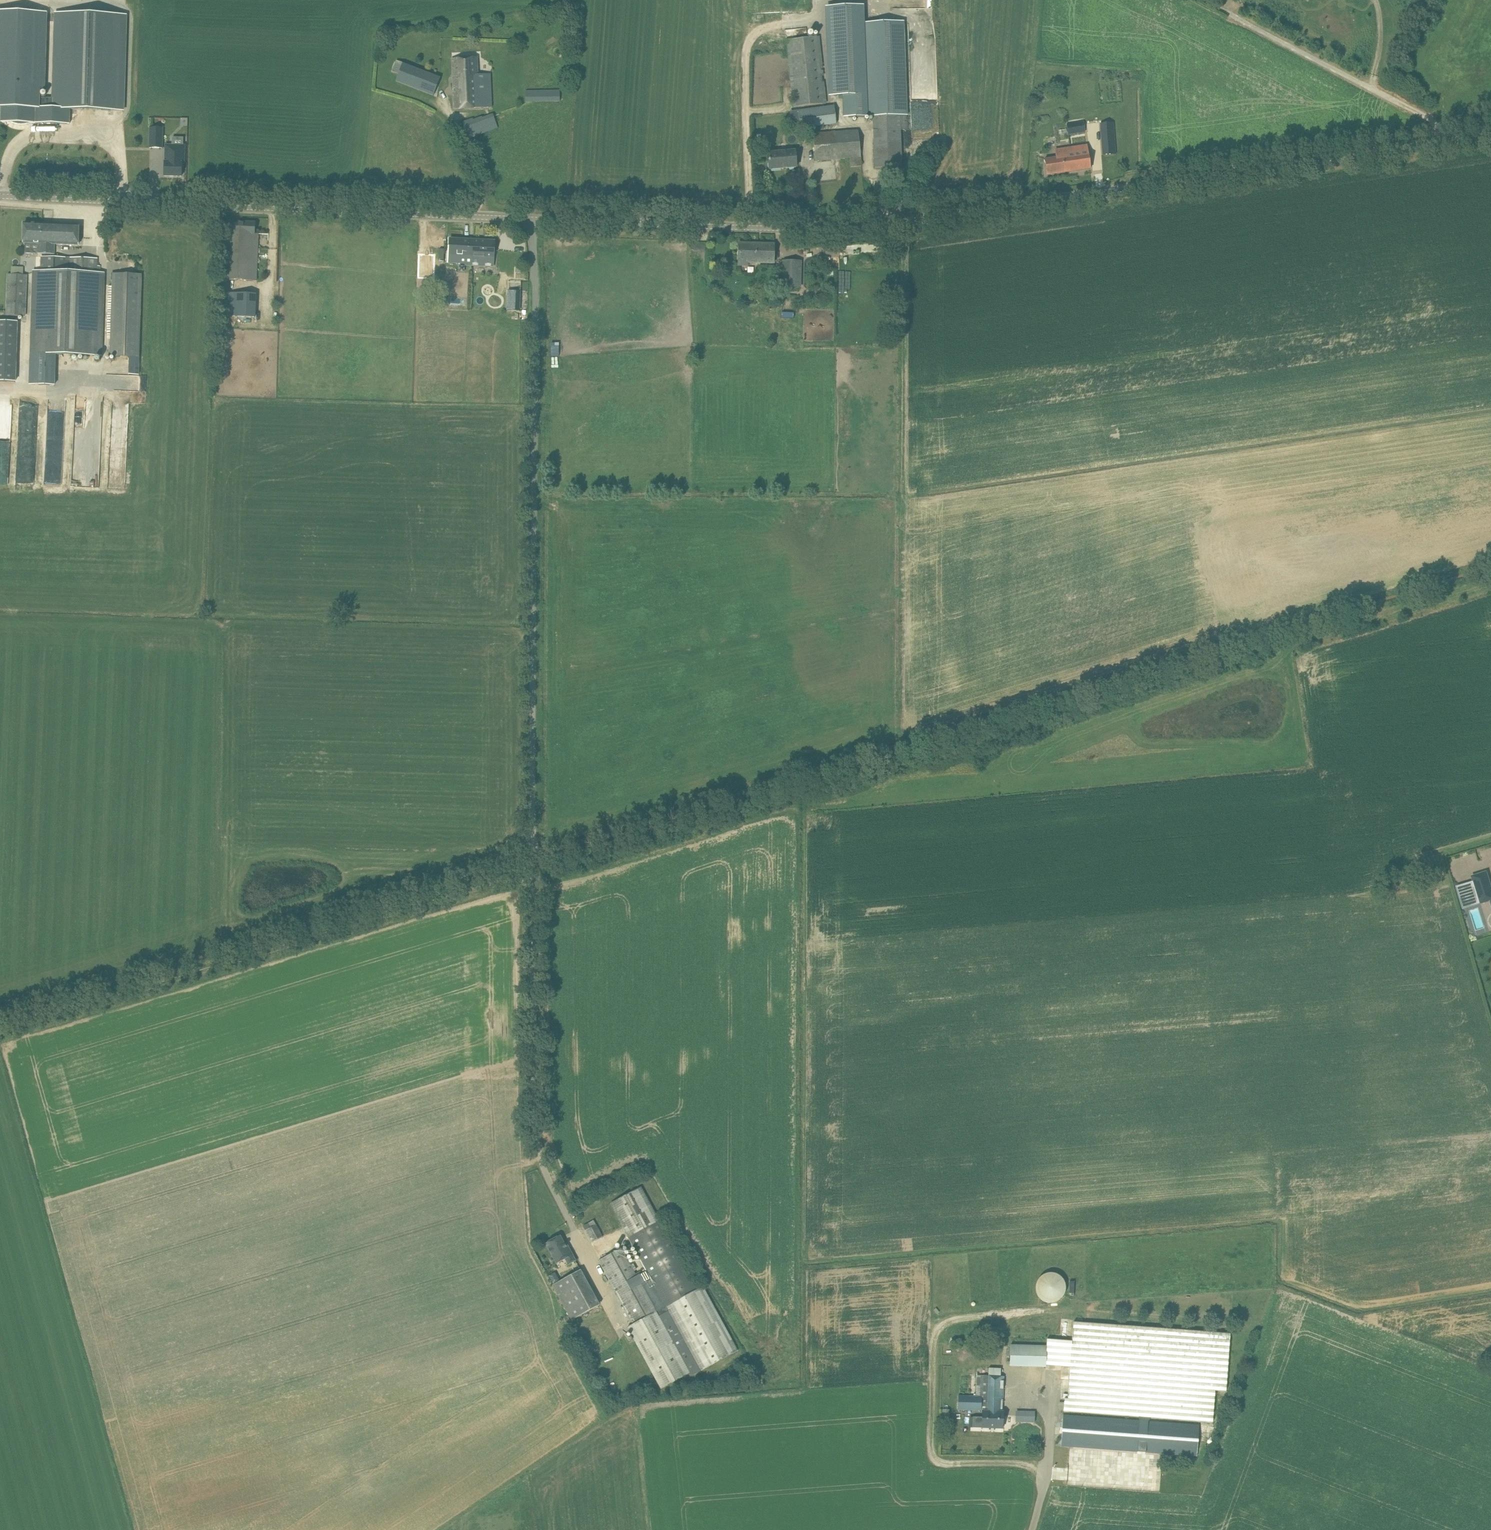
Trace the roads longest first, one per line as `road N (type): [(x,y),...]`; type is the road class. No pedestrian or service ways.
road 1 (tertiary): [(1442,137),(819,226),(0,193)]
road 2 (unclassified): [(1442,137),(1428,115),(1222,9)]

